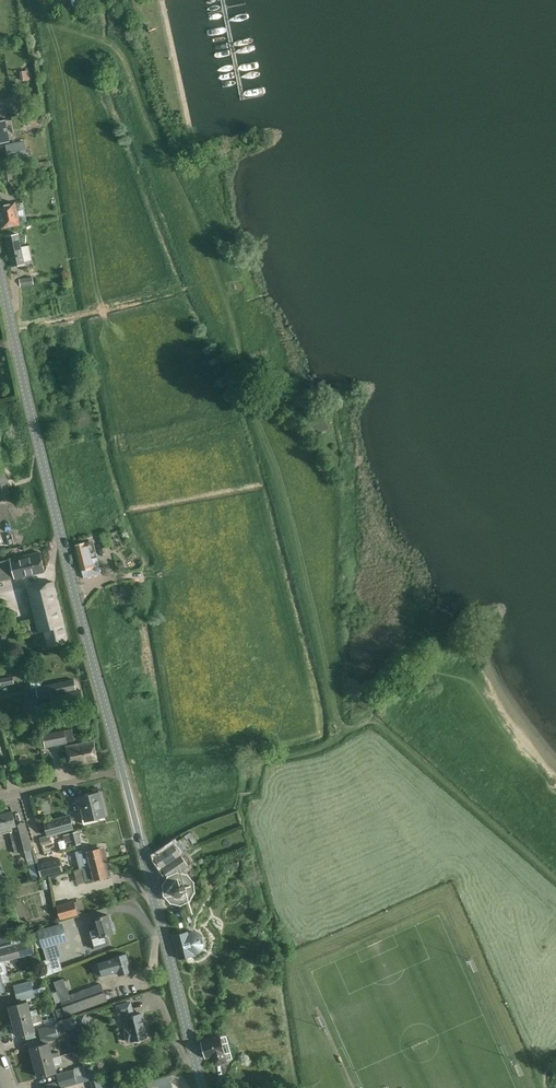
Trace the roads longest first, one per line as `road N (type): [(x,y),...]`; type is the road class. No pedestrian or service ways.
road 1 (unclassified): [(122,770),(0,268)]
road 2 (unclassified): [(203,1087),(122,770)]
road 3 (residential): [(0,798),(122,770)]

